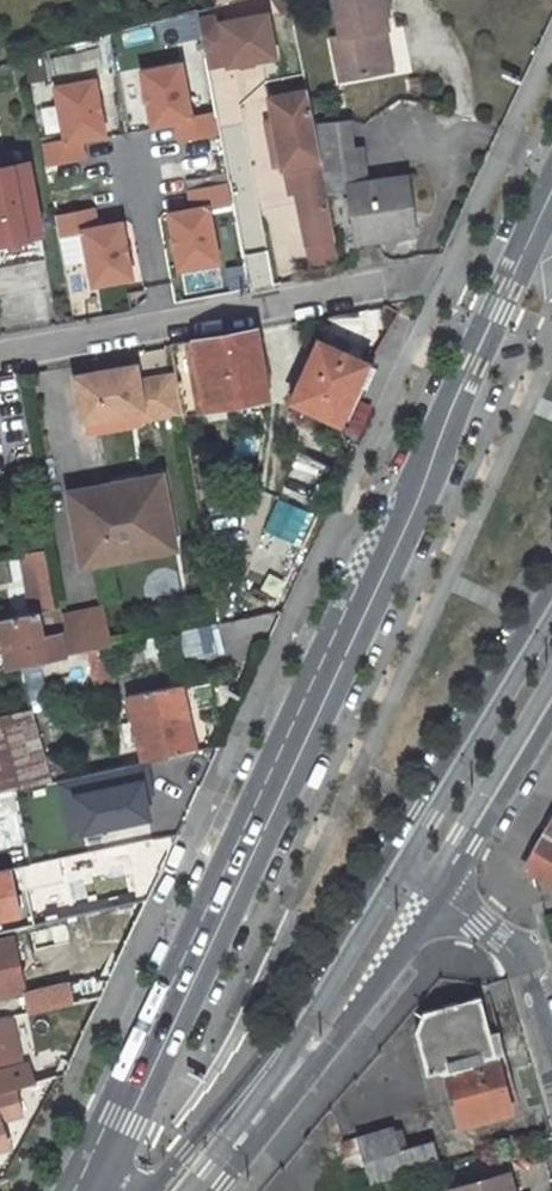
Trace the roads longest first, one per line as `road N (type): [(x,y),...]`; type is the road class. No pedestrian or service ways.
road 1 (primary): [(81,1190),(551,169)]
road 2 (residential): [(415,274),(0,352)]
road 3 (unclassified): [(388,856),(328,964),(257,1065),(150,1190)]
road 4 (unclassified): [(219,1190),(443,890)]
road 5 (unclassified): [(551,588),(388,856)]
road 6 (residential): [(443,890),(526,977),(551,1063)]
road 7 (unclassified): [(443,890),(551,717)]

